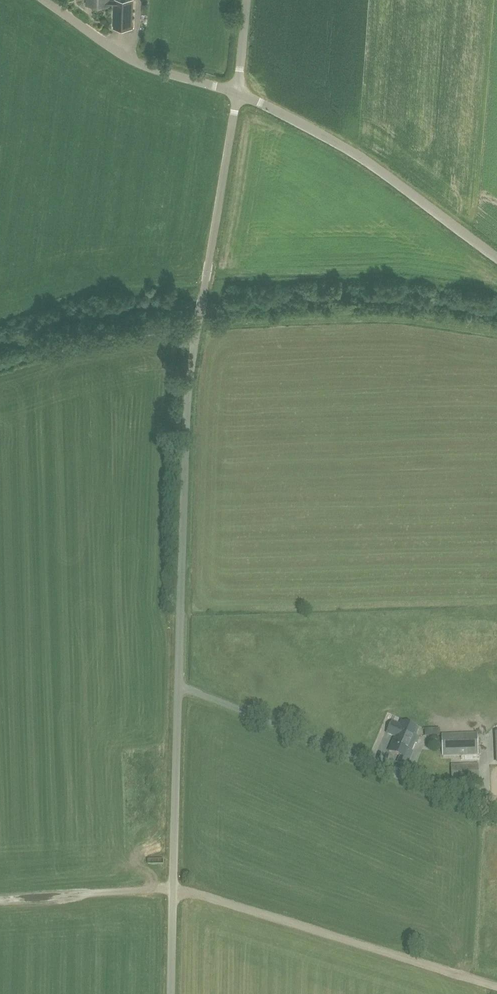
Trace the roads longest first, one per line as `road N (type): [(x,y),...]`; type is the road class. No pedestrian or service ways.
road 1 (unclassified): [(171,993),(189,392),(237,92)]
road 2 (track): [(0,896),(186,890),(496,985)]
road 3 (unclassified): [(496,259),(352,153),(237,92)]
road 4 (unclassified): [(237,92),(147,67),(45,0)]

